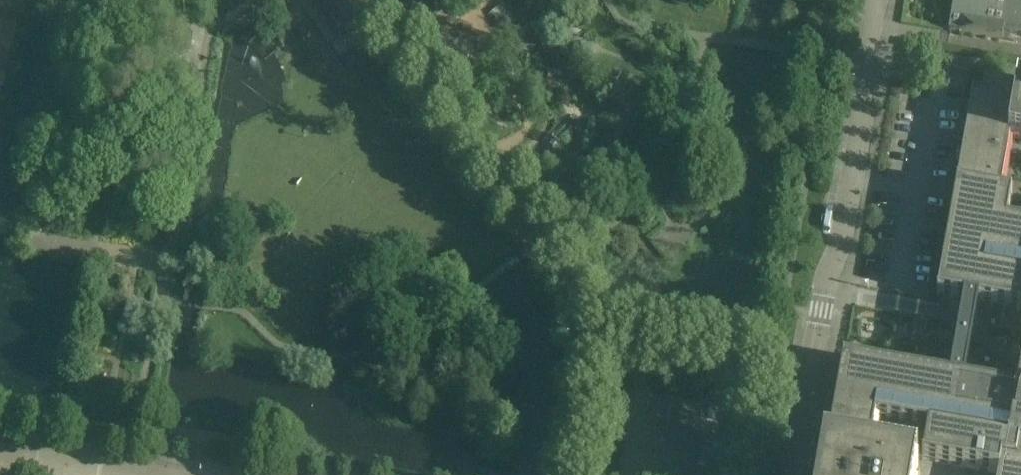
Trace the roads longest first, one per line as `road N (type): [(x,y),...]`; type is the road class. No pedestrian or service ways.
road 1 (residential): [(797,474),(879,0)]

